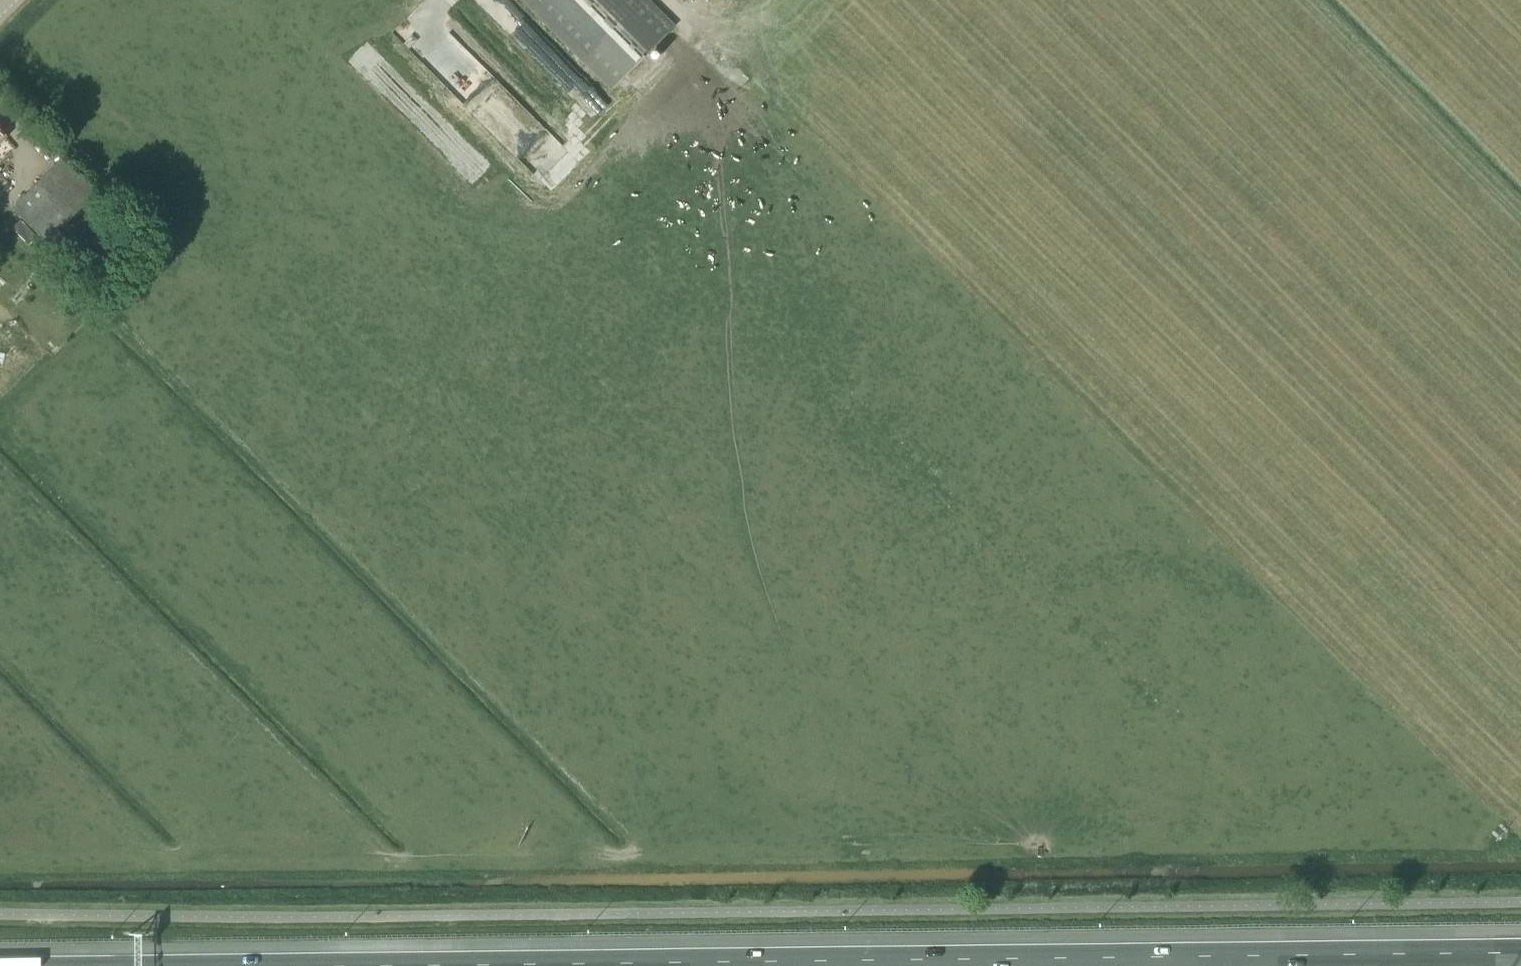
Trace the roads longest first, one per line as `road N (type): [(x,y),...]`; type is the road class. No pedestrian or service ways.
road 1 (motorway): [(1520,952),(327,965)]

